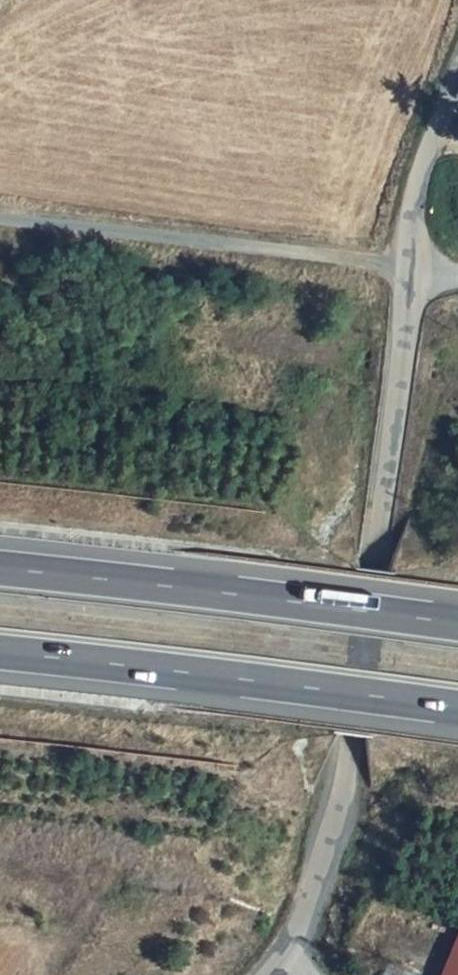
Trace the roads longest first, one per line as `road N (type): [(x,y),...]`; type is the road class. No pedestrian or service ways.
road 1 (unclassified): [(285,958),(353,740),(418,190),(457,80)]
road 2 (track): [(0,220),(457,273)]
road 3 (motorway): [(0,645),(457,696)]
road 4 (motorway): [(457,615),(0,567)]

